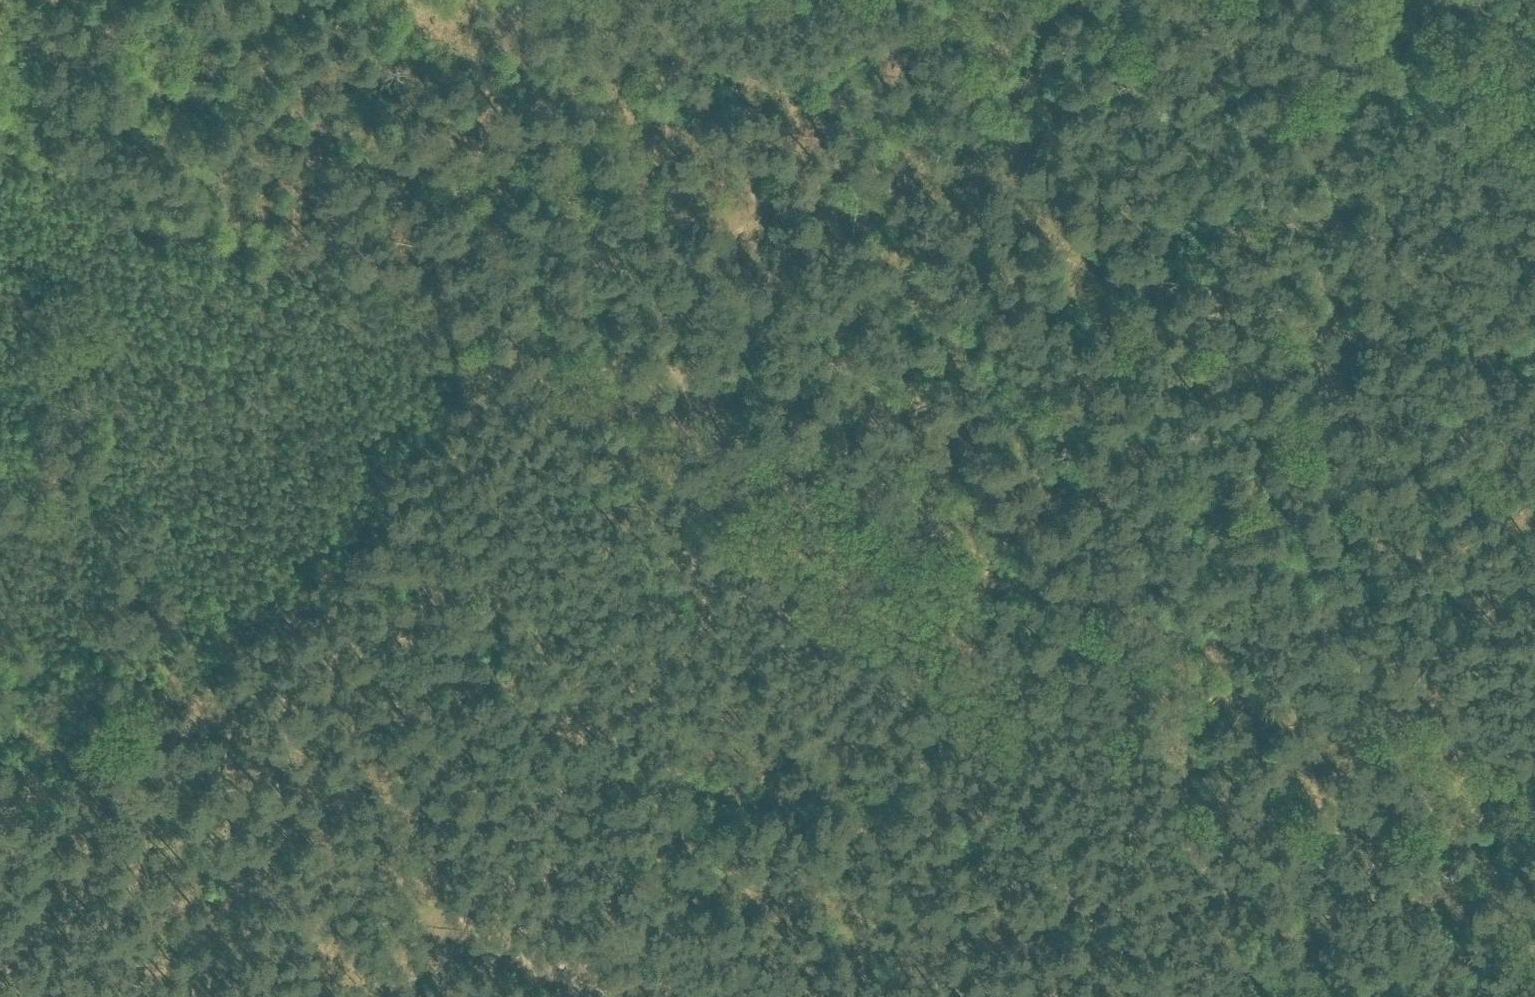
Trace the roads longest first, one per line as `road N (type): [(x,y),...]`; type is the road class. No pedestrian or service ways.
road 1 (track): [(520,0),(569,178),(629,282),(662,311),(672,363),(704,398),(715,451),(688,530),(701,622),(604,717),(575,759),(556,885),(506,955)]

